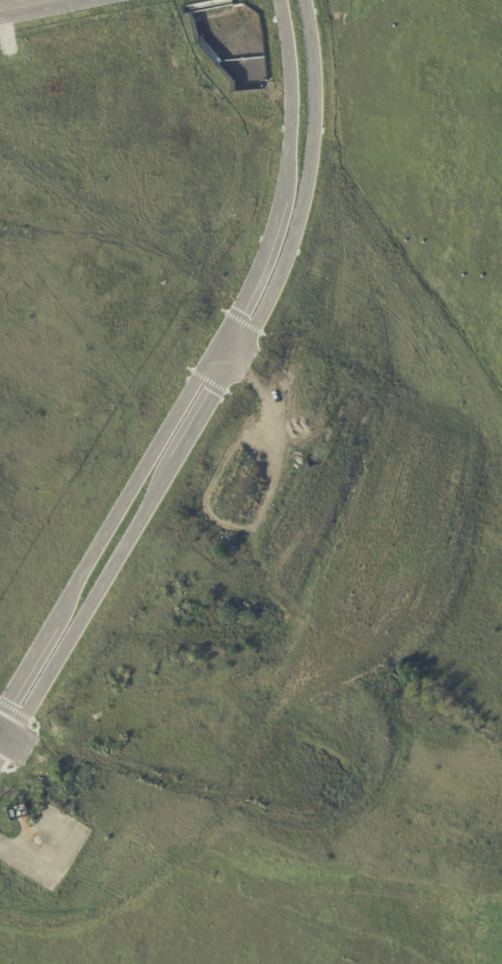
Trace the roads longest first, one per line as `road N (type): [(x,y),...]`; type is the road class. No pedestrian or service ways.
road 1 (residential): [(15,740),(212,401),(290,246),(316,126),(309,0)]
road 2 (residential): [(284,0),(294,147),(269,249),(248,300),(0,729)]

